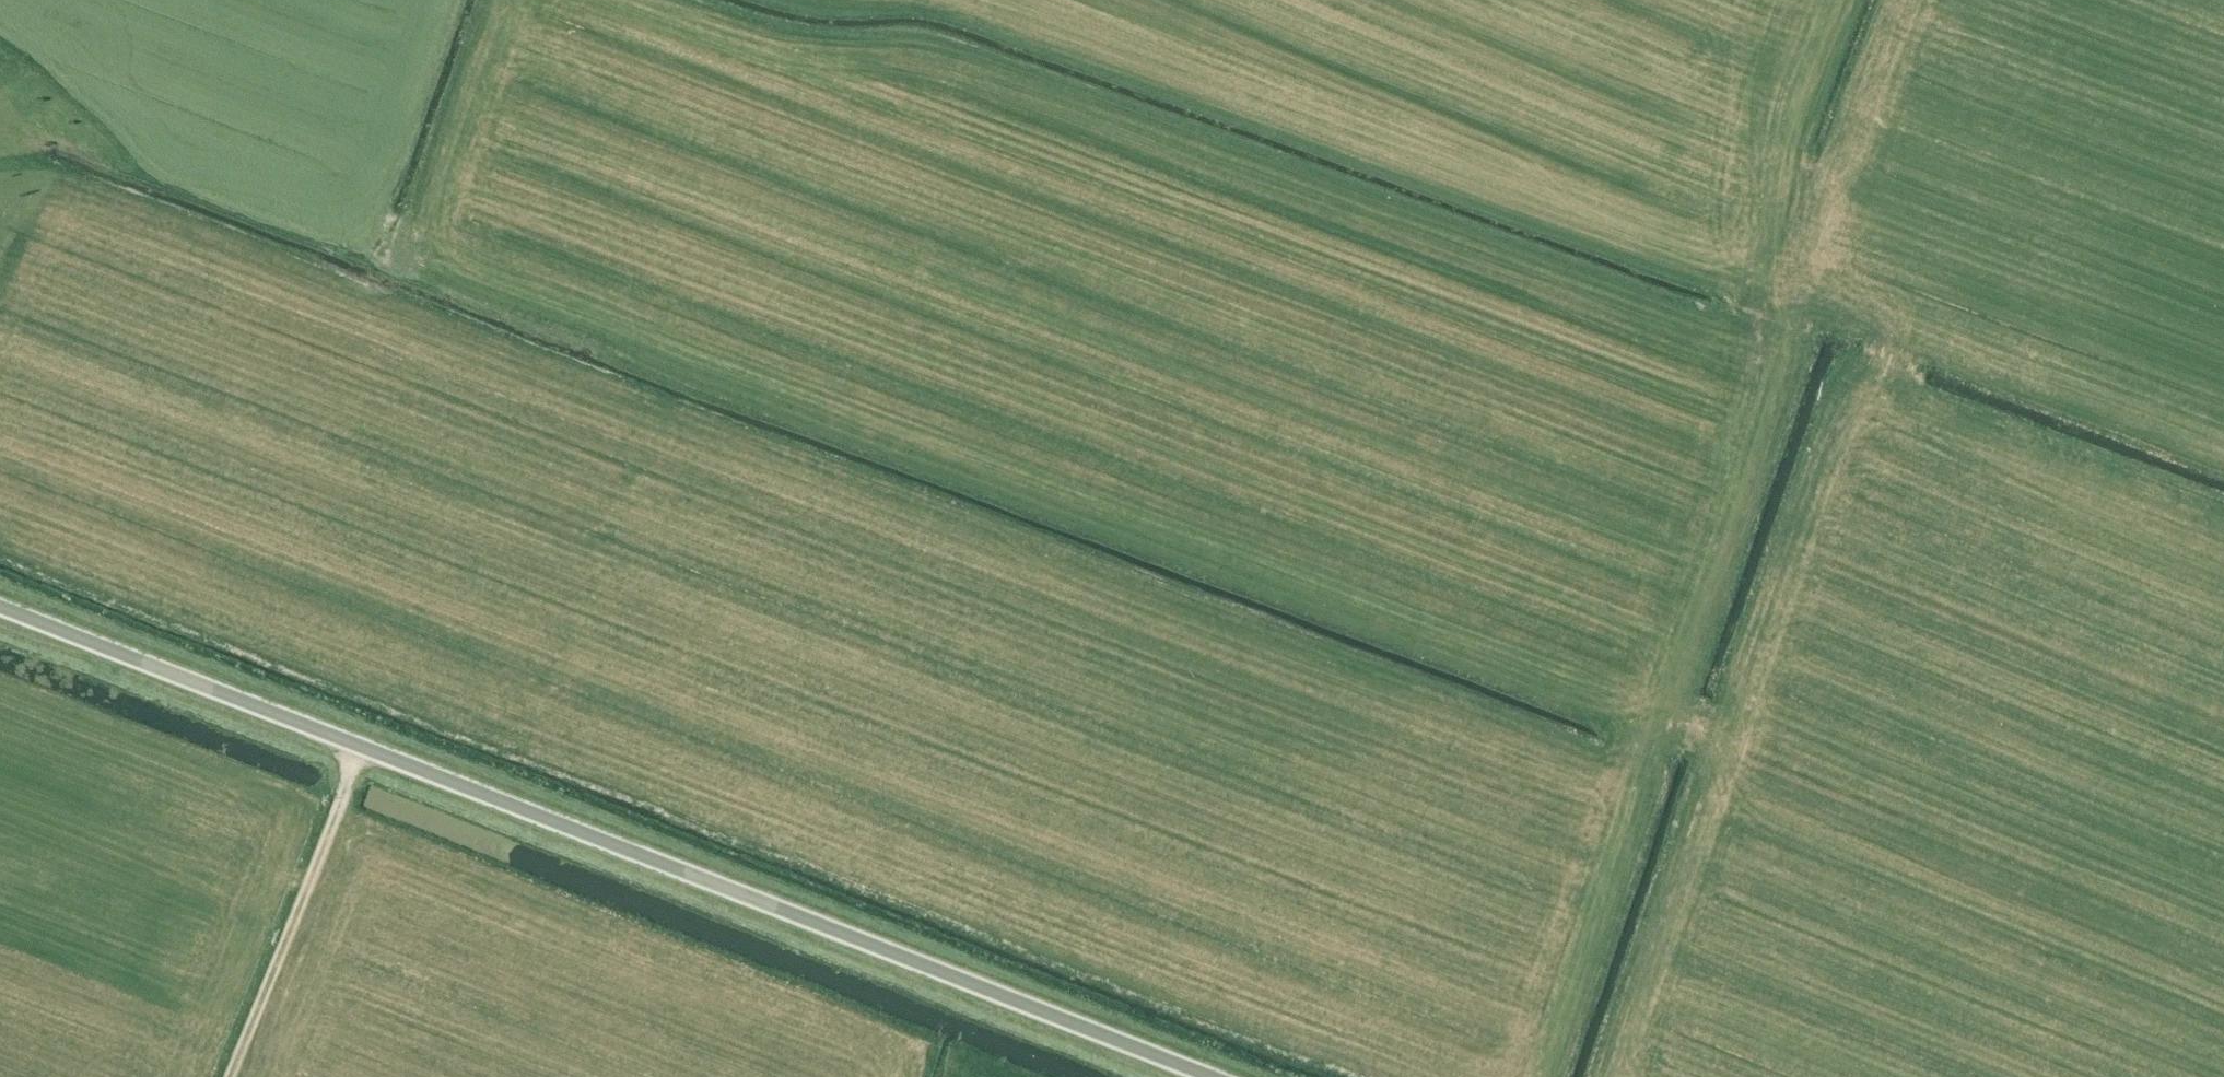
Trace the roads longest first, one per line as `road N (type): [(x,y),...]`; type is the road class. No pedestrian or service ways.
road 1 (unclassified): [(1212,1076),(0,607)]

